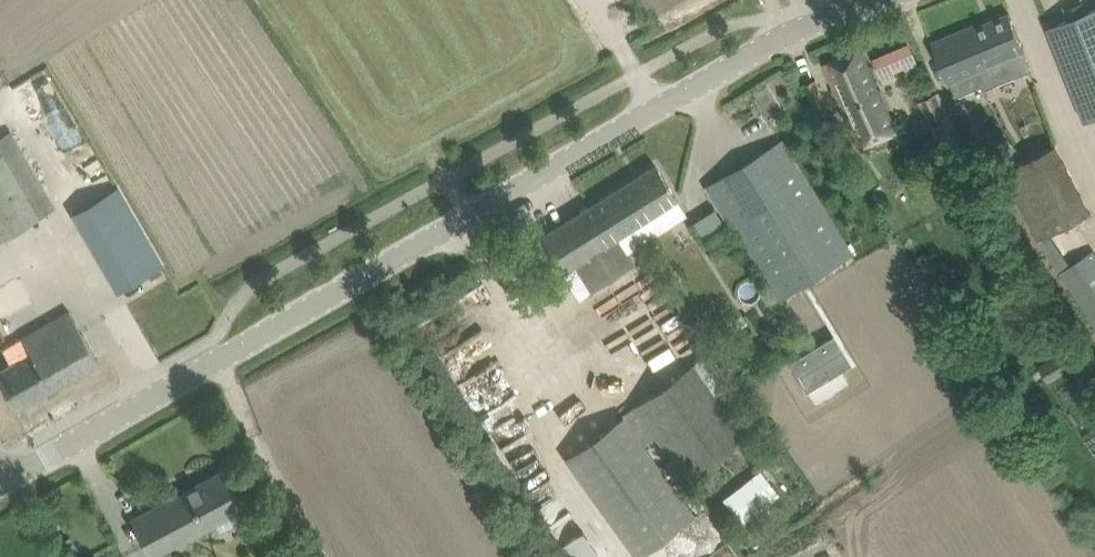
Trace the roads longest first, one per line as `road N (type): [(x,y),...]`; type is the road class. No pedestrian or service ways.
road 1 (tertiary): [(879,0),(750,54),(10,478)]

